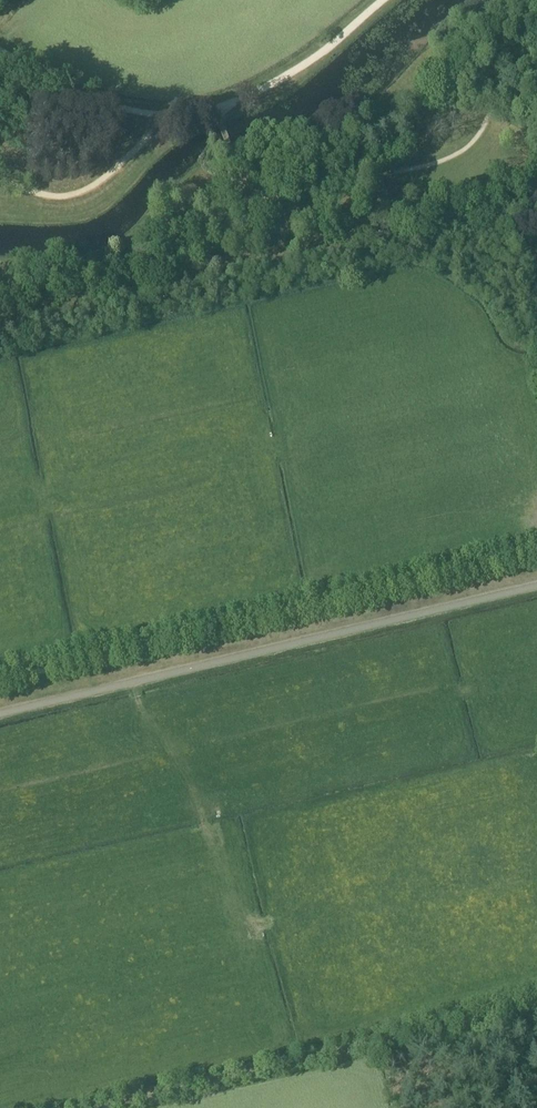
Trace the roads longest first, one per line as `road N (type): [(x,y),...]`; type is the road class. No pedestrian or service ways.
road 1 (unclassified): [(0,713),(536,585)]
road 2 (track): [(0,179),(56,197),(89,188),(113,173),(163,114)]
road 3 (track): [(380,0),(279,79),(217,111)]
road 4 (track): [(163,114),(96,102),(0,47)]

